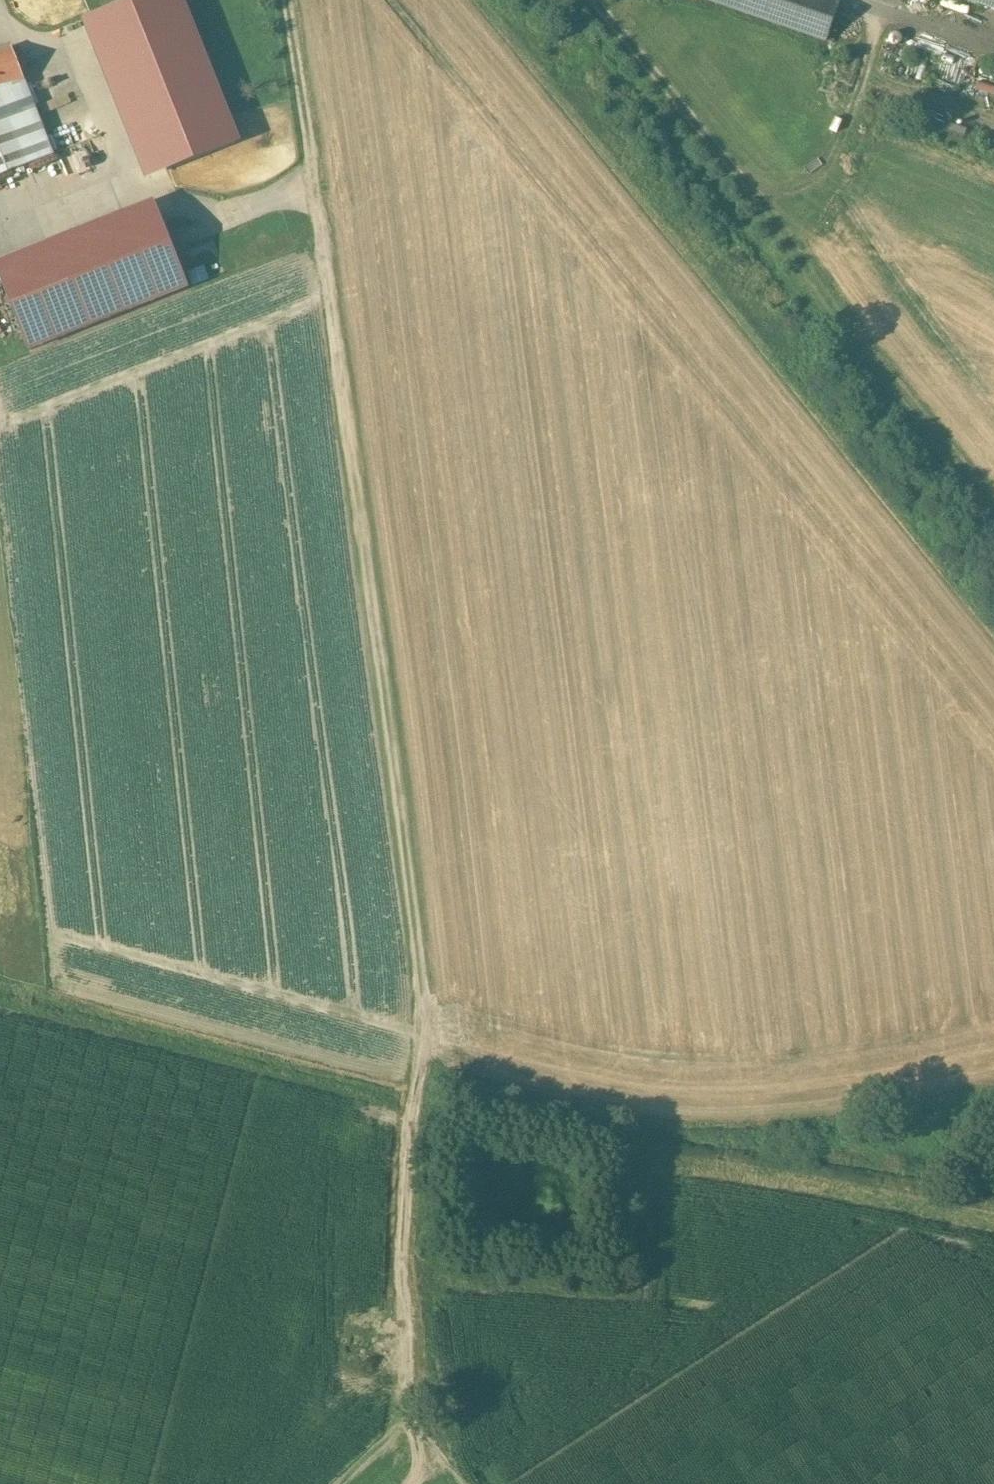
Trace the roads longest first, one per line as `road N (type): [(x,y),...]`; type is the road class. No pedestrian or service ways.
road 1 (track): [(288,0),(417,949),(422,1010),(403,1178),(410,1407)]

